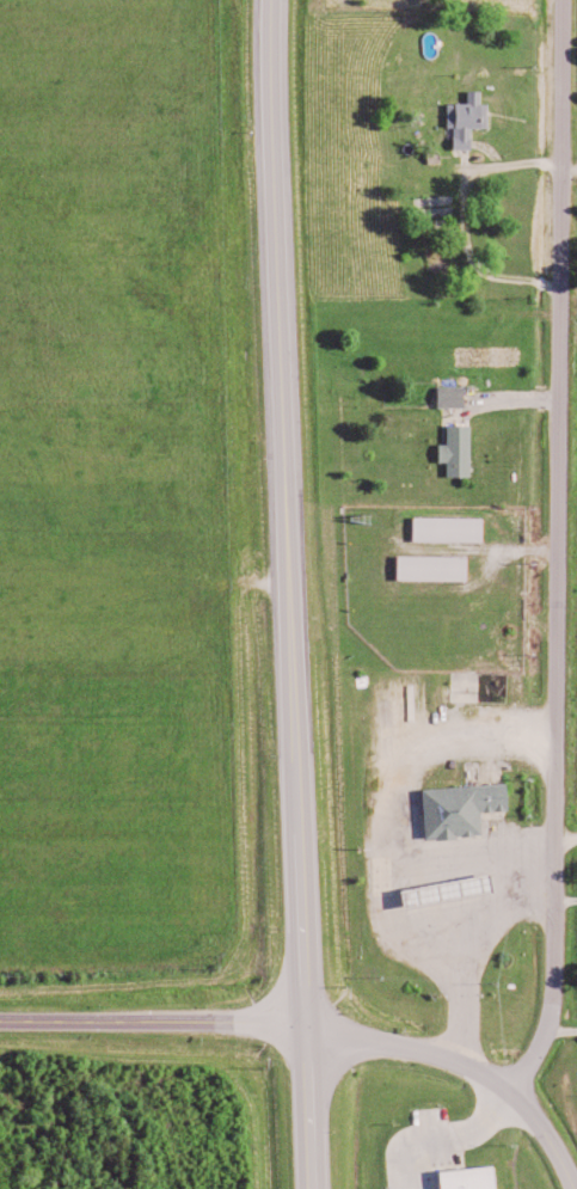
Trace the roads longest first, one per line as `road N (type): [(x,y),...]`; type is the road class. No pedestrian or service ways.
road 1 (primary): [(315,1188),(290,716),(268,0)]
road 2 (residential): [(511,1096),(558,1009),(562,0)]
road 3 (tertiary): [(309,1023),(0,1022)]
road 4 (tertiary): [(309,1023),(465,1062),(511,1096)]

